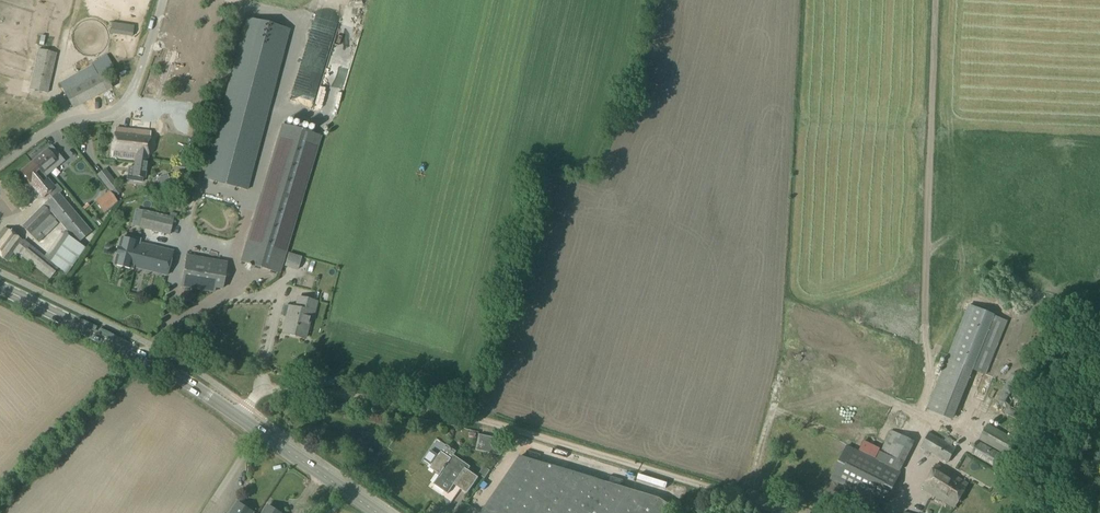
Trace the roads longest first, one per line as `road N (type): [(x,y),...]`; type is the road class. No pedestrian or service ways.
road 1 (unclassified): [(241,418),(262,393),(283,388),(498,428),(783,512)]
road 2 (track): [(926,351),(936,0)]
road 3 (secondary): [(241,418),(151,361),(0,288)]
road 4 (unclassified): [(0,163),(52,128),(131,100),(165,0)]
road 5 (secondary): [(376,512),(241,418)]

